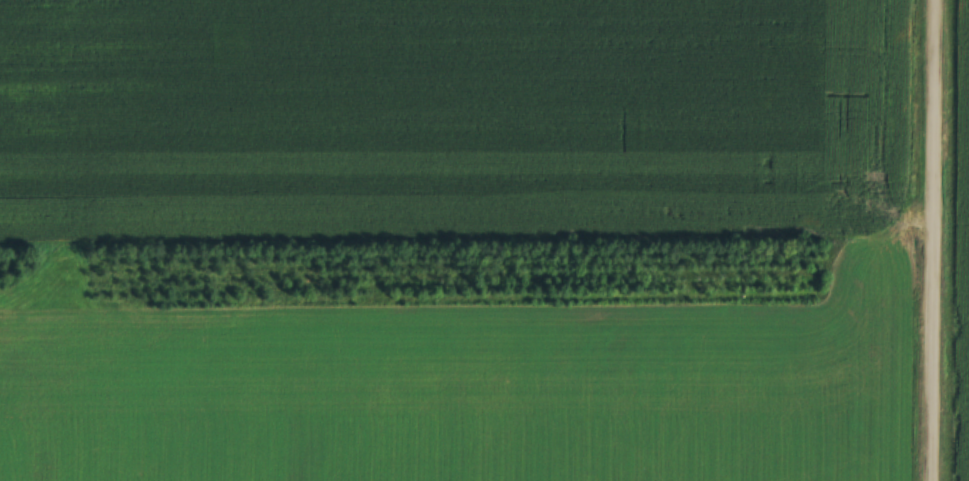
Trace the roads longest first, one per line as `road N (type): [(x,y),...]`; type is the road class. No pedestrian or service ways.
road 1 (tertiary): [(939,480),(943,0)]

